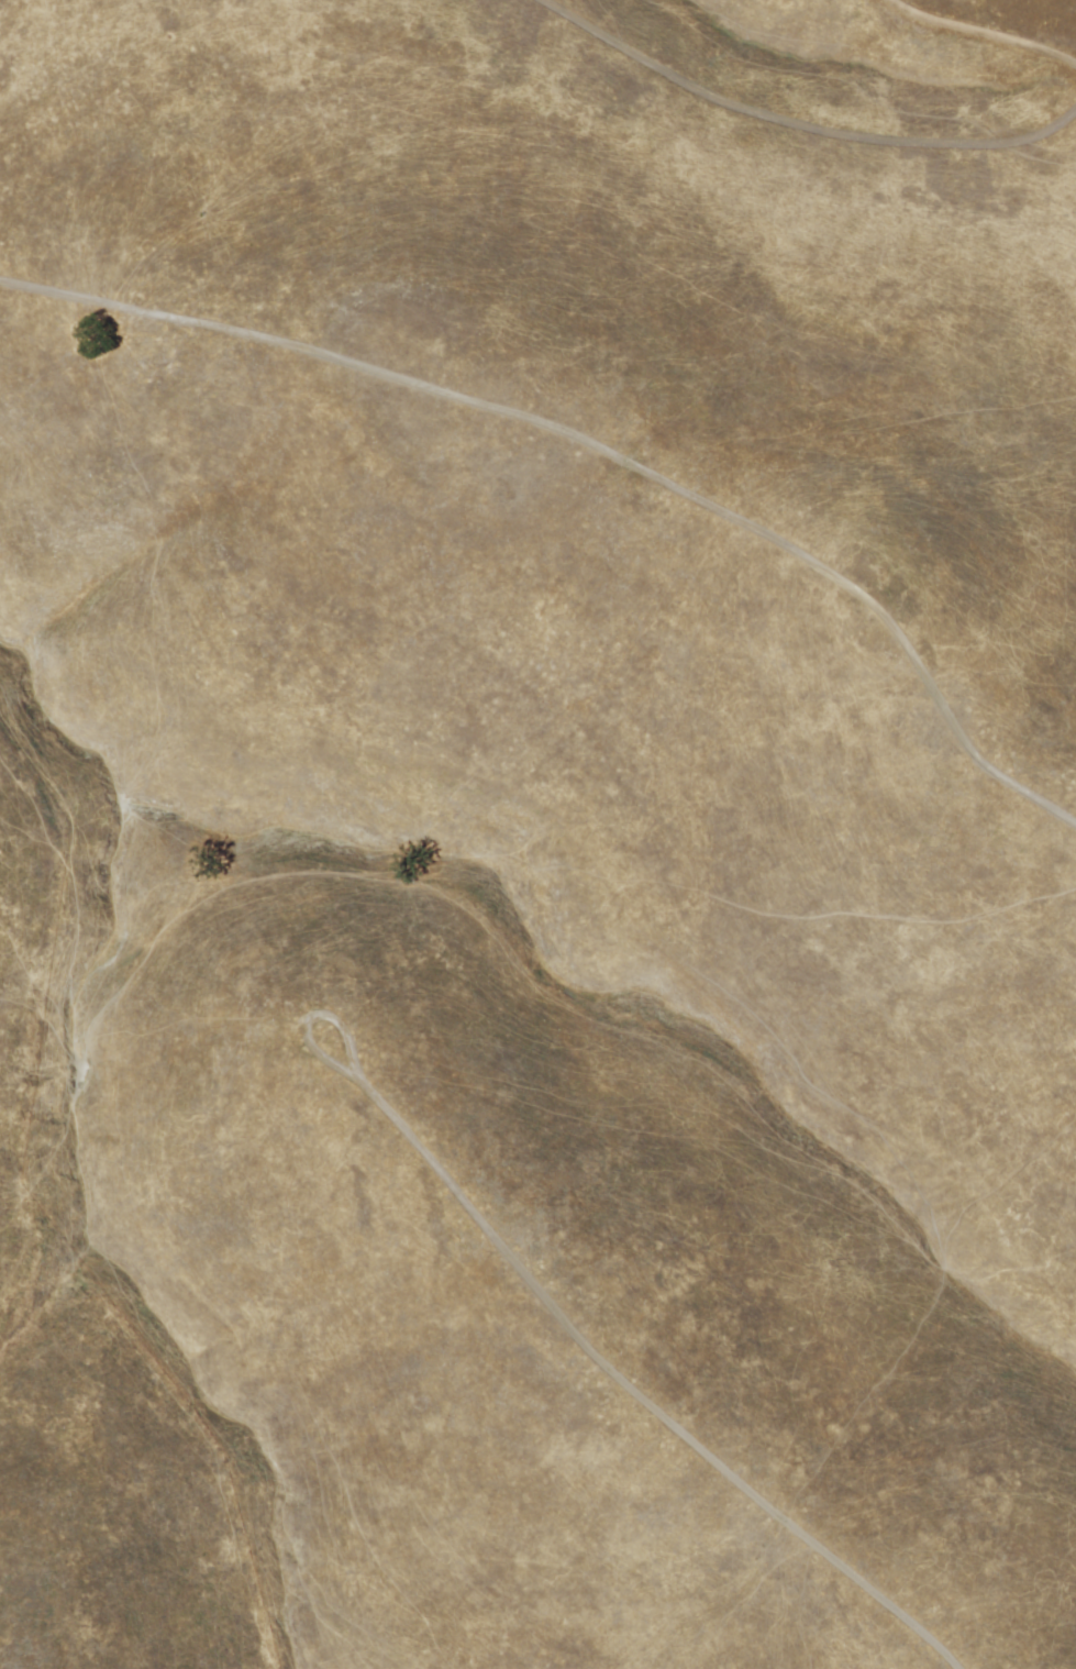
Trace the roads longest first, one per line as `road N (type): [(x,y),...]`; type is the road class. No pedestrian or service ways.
road 1 (track): [(0,282),(243,331),(610,451),(836,576),(885,616),(968,743),(1005,780),(1075,824)]
road 2 (track): [(951,1668),(906,1615),(651,1413),(355,1074)]
road 3 (track): [(1075,114),(1034,140),(965,150),(841,140),(718,104),(538,0)]
road 4 (track): [(888,0),(919,19),(995,35),(1075,66)]
road 5 (track): [(355,1074),(340,1024),(314,1020),(311,1046),(355,1074)]

